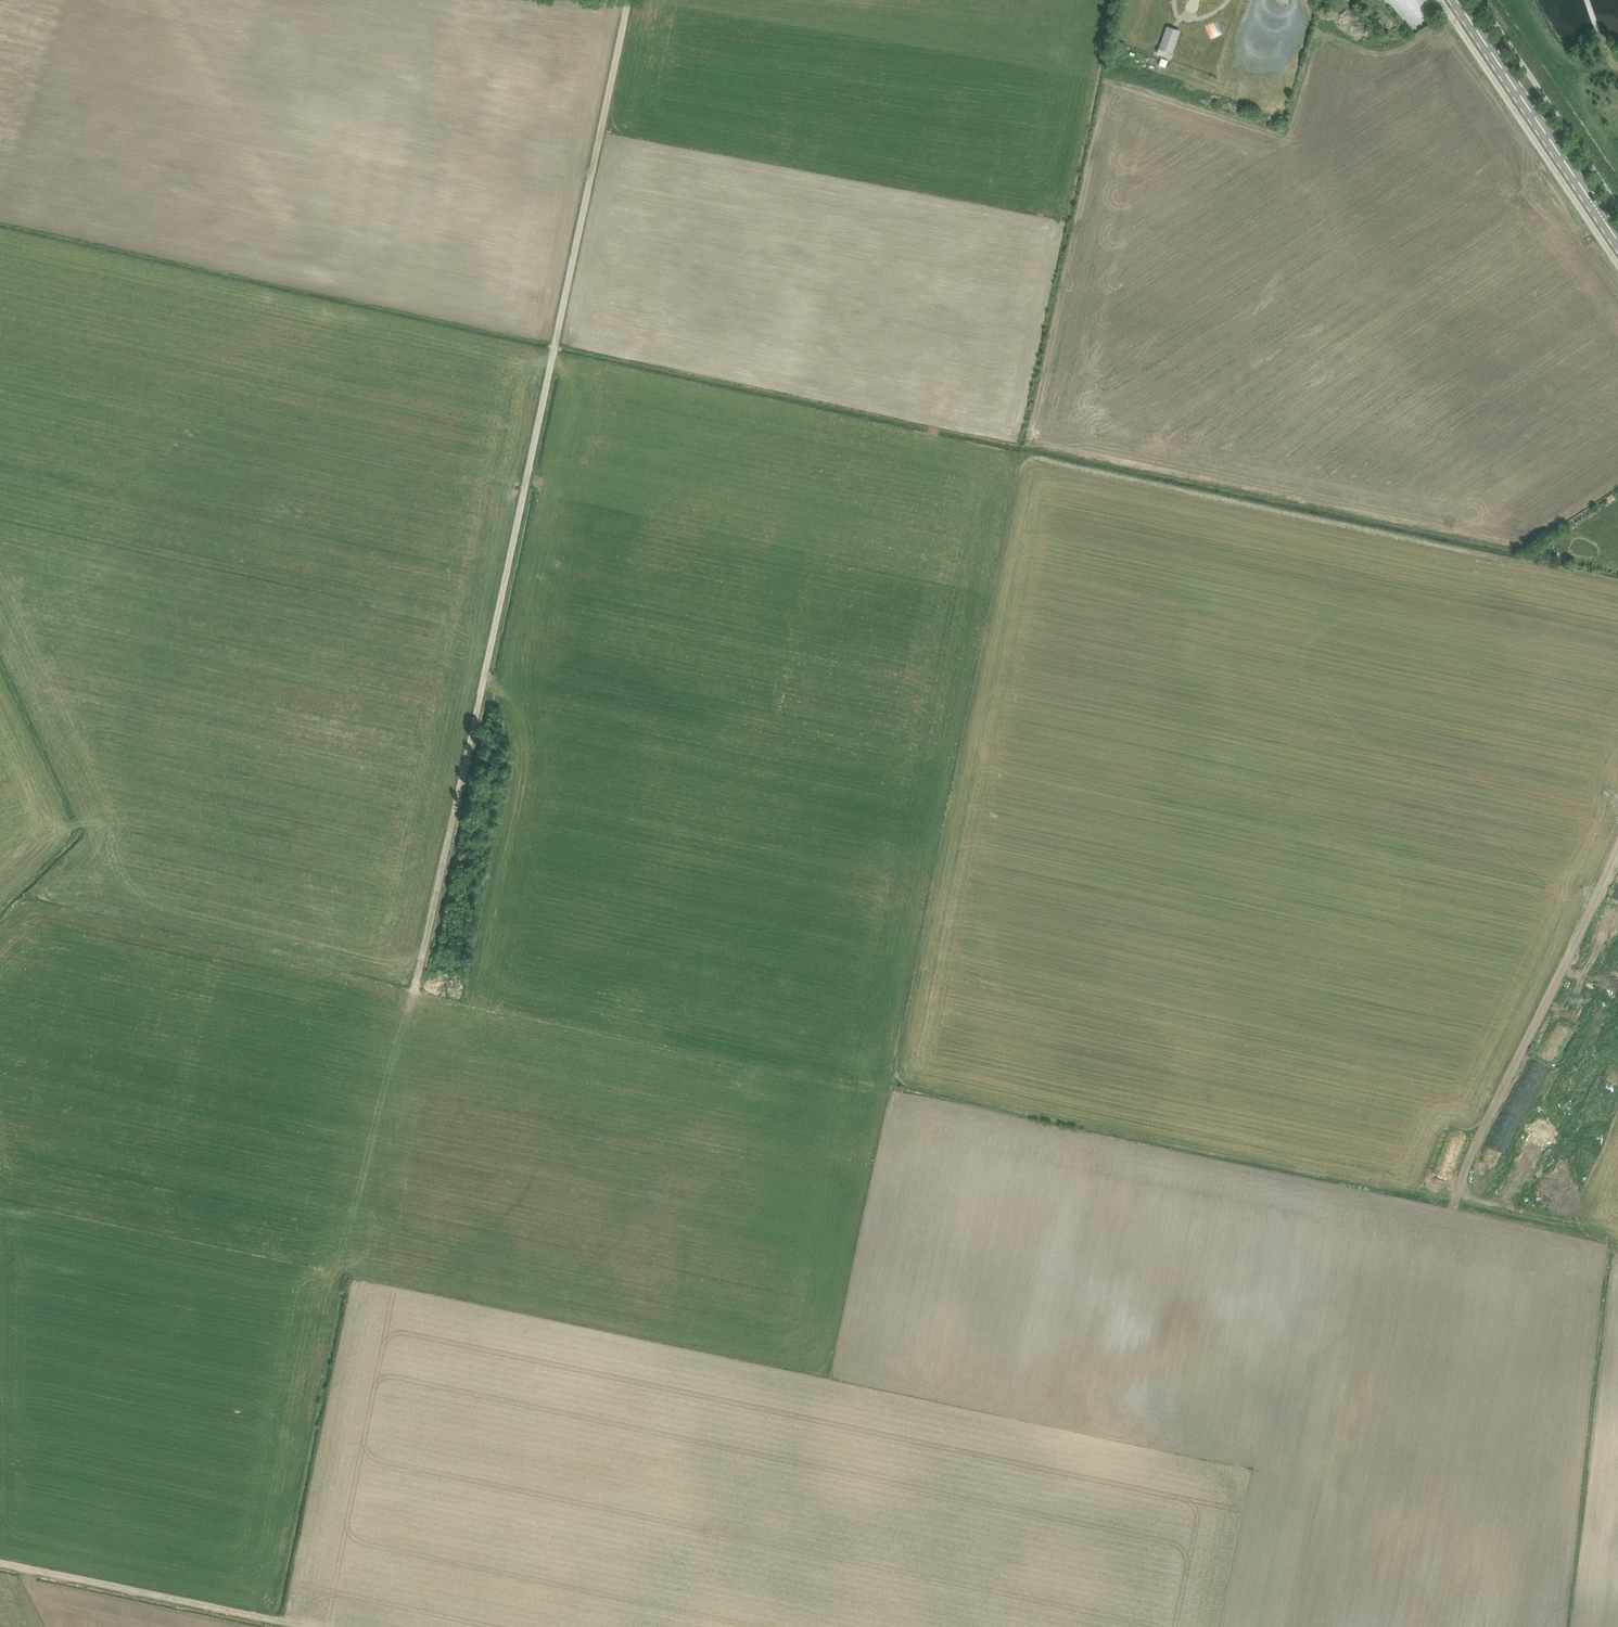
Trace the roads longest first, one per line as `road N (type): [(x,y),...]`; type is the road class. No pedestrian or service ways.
road 1 (track): [(627,0),(420,966)]
road 2 (track): [(0,1562),(301,1626)]
road 3 (secondary): [(1617,240),(1457,0)]

